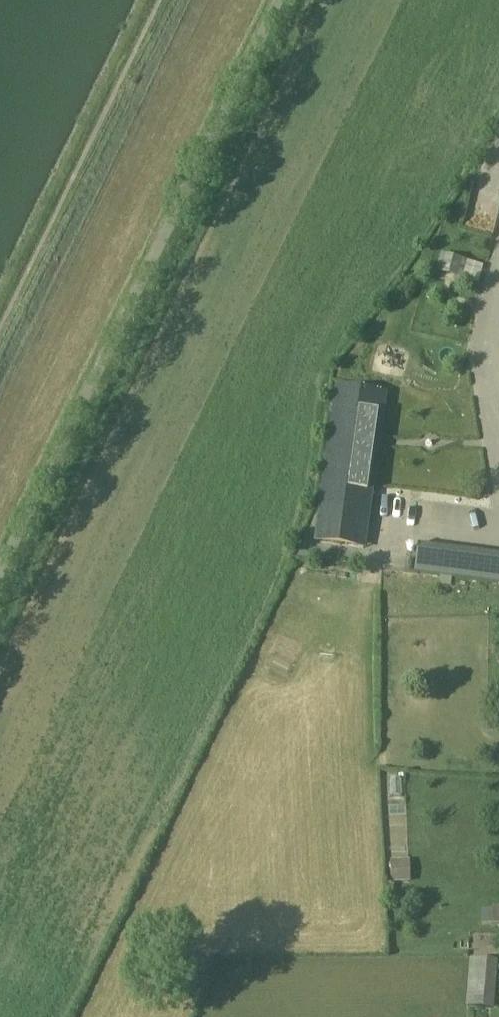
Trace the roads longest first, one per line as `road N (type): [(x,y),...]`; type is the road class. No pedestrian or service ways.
road 1 (unclassified): [(0,580),(284,0)]

